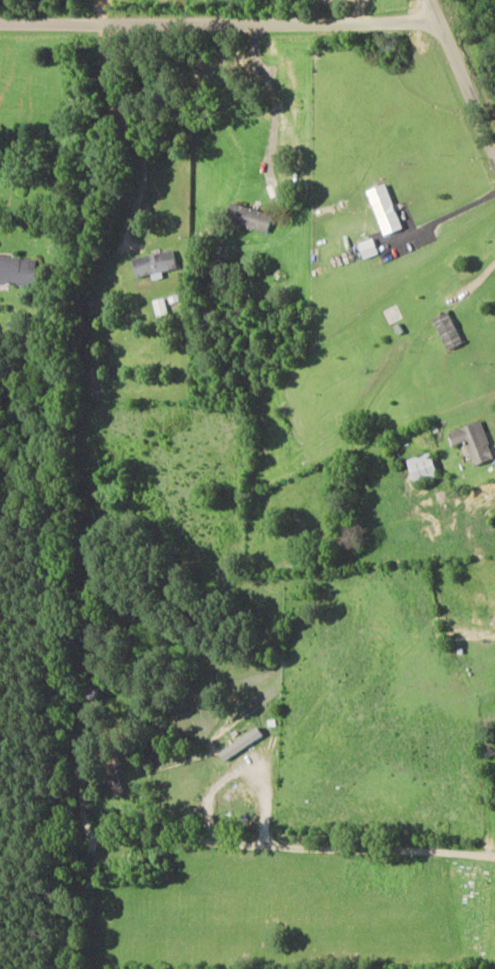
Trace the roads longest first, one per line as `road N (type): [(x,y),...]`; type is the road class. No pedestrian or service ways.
road 1 (residential): [(0,9),(450,4)]

